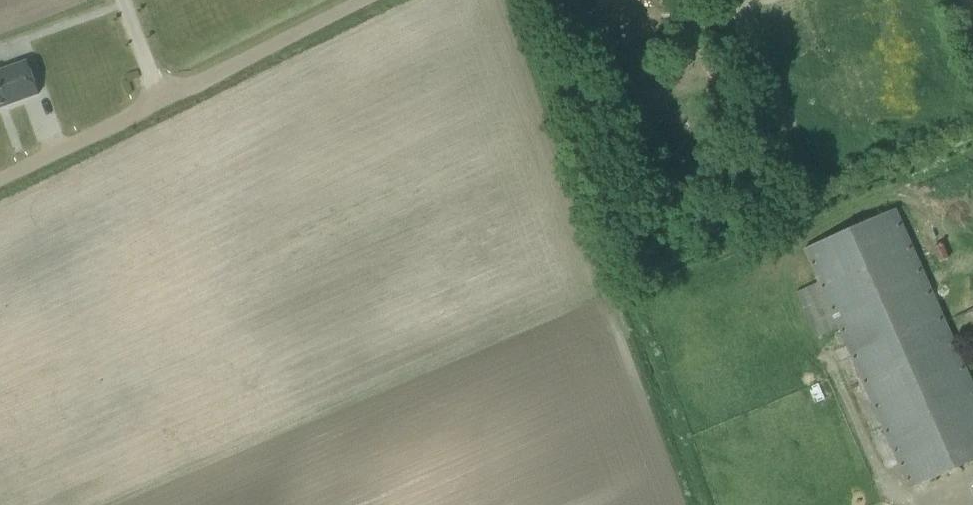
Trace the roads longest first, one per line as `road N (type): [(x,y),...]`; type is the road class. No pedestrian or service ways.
road 1 (unclassified): [(0,180),(364,0)]

